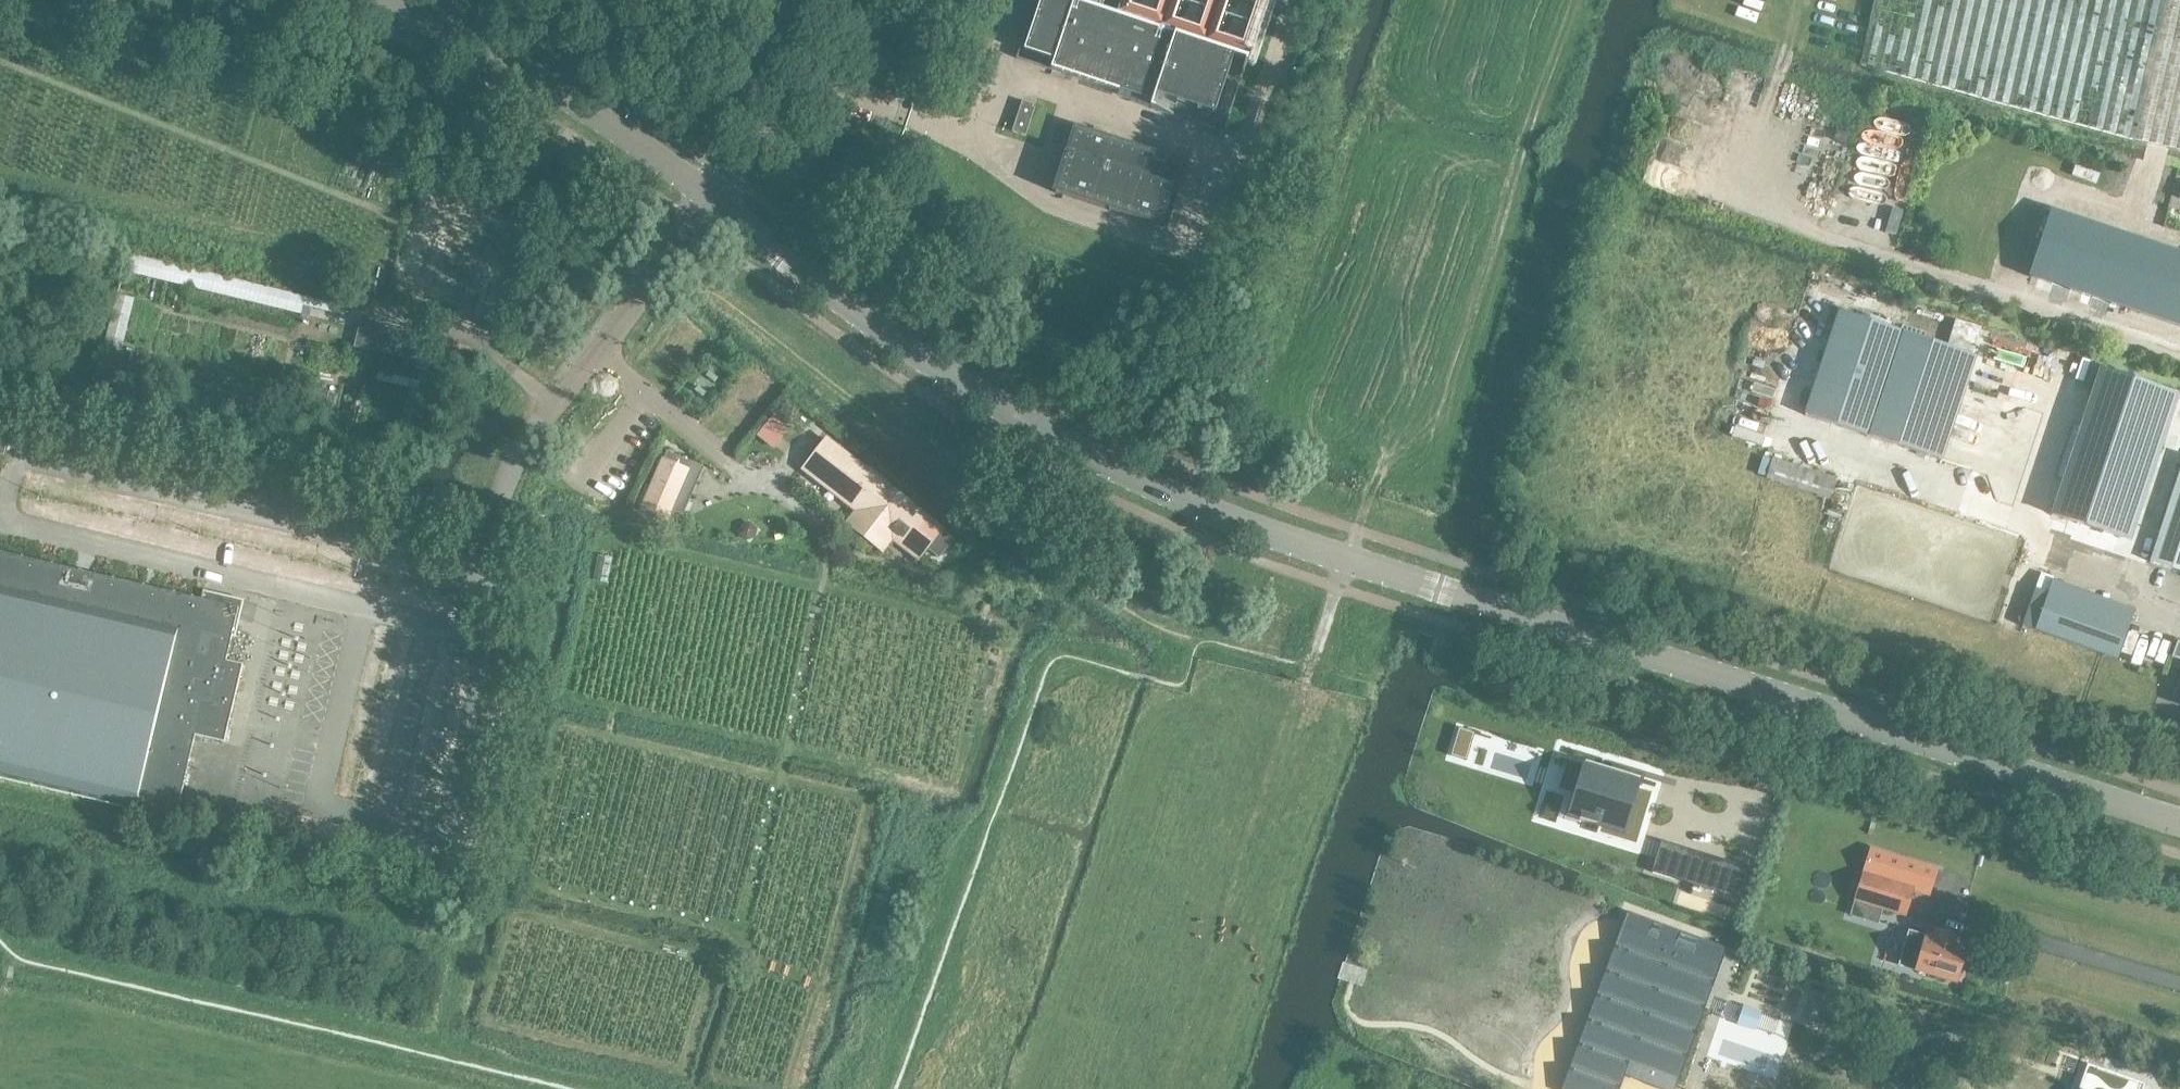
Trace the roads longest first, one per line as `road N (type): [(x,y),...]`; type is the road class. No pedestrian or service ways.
road 1 (tertiary): [(2179,819),(1437,589),(1196,504),(969,387),(595,114),(385,0)]
road 2 (track): [(1571,0),(1458,334),(1390,436),(1337,589)]
road 3 (track): [(329,293),(452,325),(557,398)]

